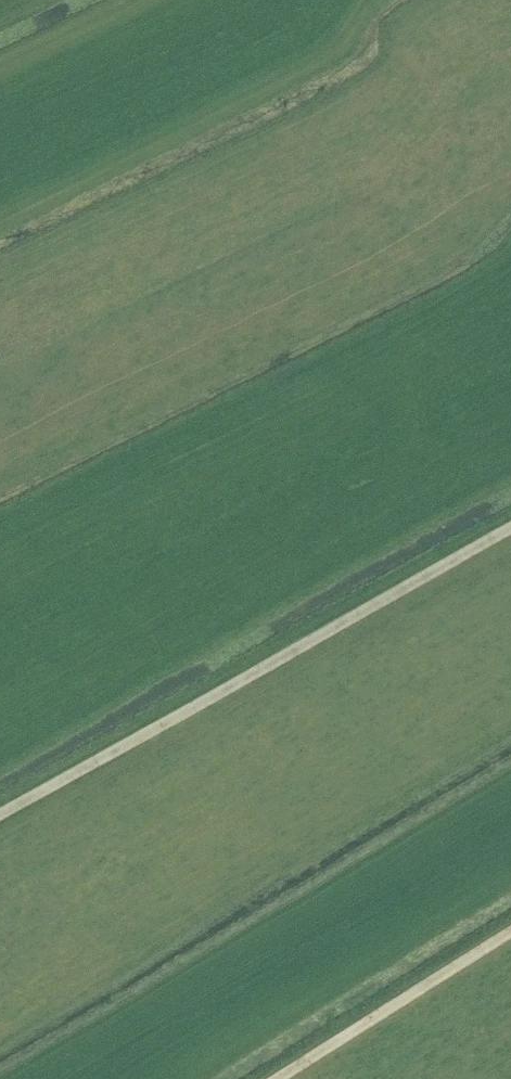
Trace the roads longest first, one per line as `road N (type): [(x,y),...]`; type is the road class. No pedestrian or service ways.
road 1 (track): [(0,814),(510,528)]

